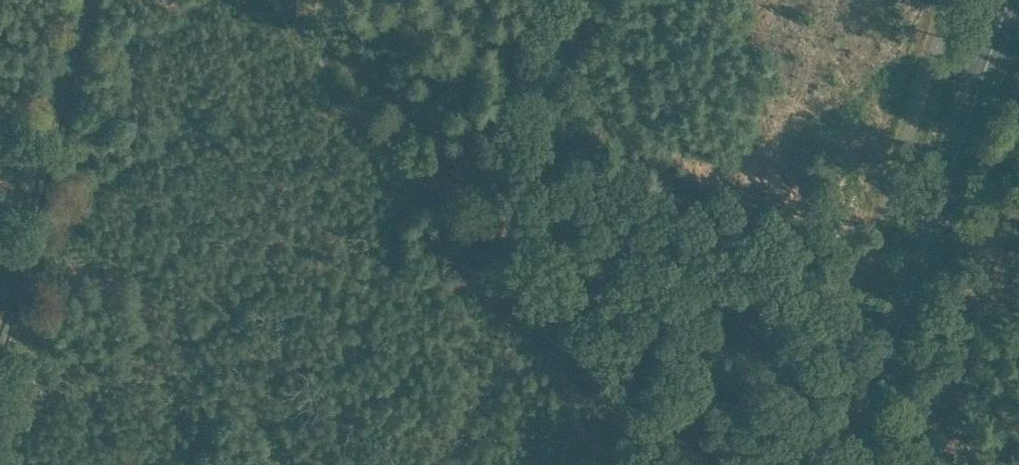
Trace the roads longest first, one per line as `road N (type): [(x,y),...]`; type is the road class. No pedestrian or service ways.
road 1 (track): [(632,464),(603,426),(473,169),(310,47),(266,0)]
road 2 (secondary): [(853,464),(1008,0)]
road 3 (track): [(0,362),(87,0)]

